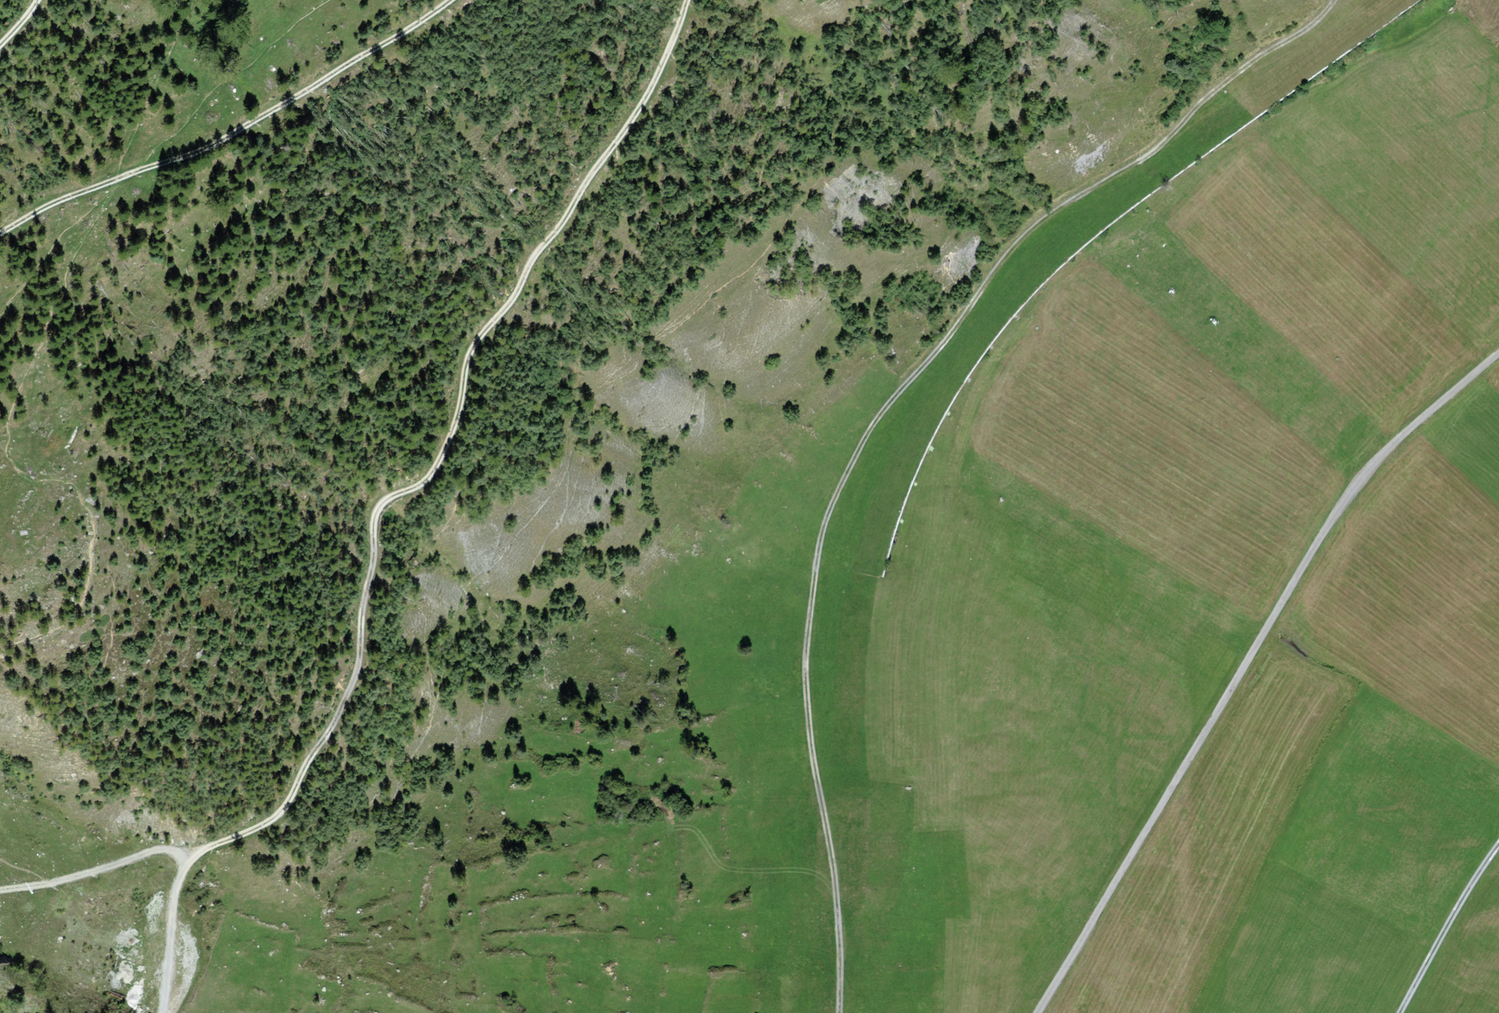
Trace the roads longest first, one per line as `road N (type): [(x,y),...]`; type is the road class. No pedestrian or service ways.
road 1 (track): [(1333,0),(1308,28),(1214,91),(1153,153),(1039,219),(1004,252),(842,474),(819,531),(807,709),(836,891),(838,1012)]
road 2 (primary): [(1388,0),(1052,249),(967,347),(933,404),(880,516),(859,606),(834,1012)]
road 3 (track): [(182,874),(207,848),(260,827),(287,804),(357,671),(374,516),(437,465),(473,345),(516,295),(537,252),(645,99),(686,0)]
road 4 (track): [(1039,1012),(1327,525),(1406,433),(1498,353)]
road 5 (track): [(451,0),(258,121),(116,178)]
road 6 (track): [(0,890),(164,849),(180,855),(182,874)]
road 7 (track): [(1400,1012),(1498,848)]
road 8 (track): [(182,874),(162,1012)]
road 9 (track): [(116,178),(0,233)]

